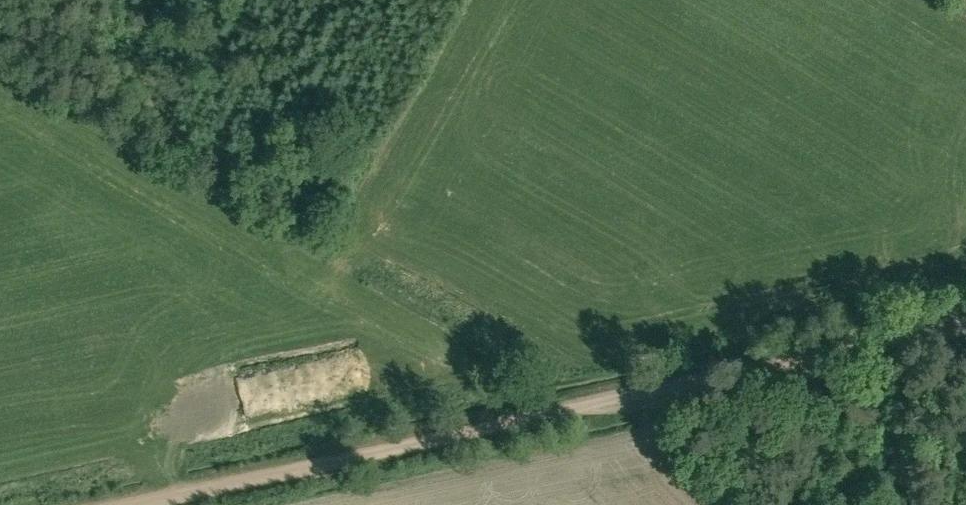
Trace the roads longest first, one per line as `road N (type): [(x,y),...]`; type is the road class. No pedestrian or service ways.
road 1 (track): [(128,504),(965,322)]

